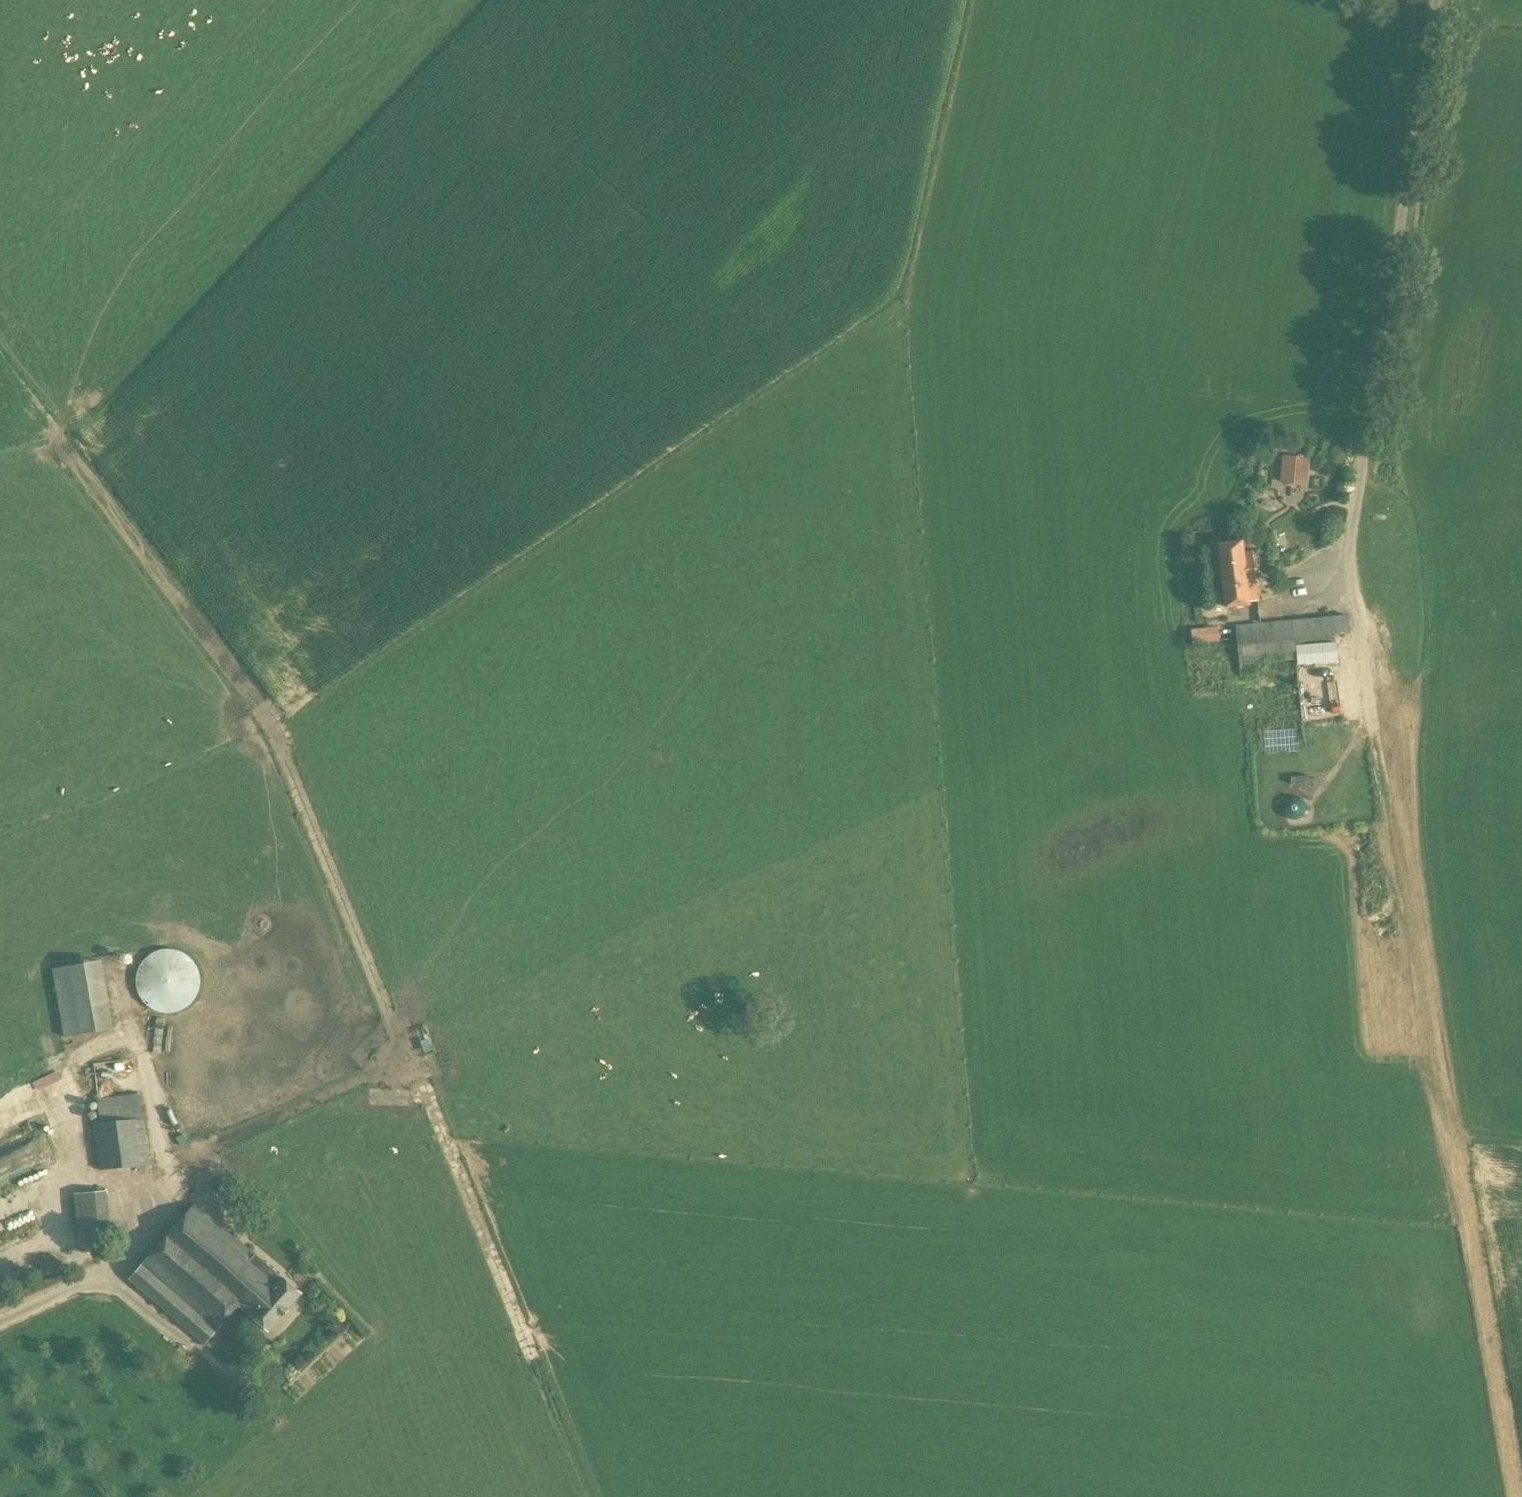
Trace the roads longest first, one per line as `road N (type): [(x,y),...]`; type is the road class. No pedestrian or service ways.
road 1 (unclassified): [(1348,525),(1435,0)]

